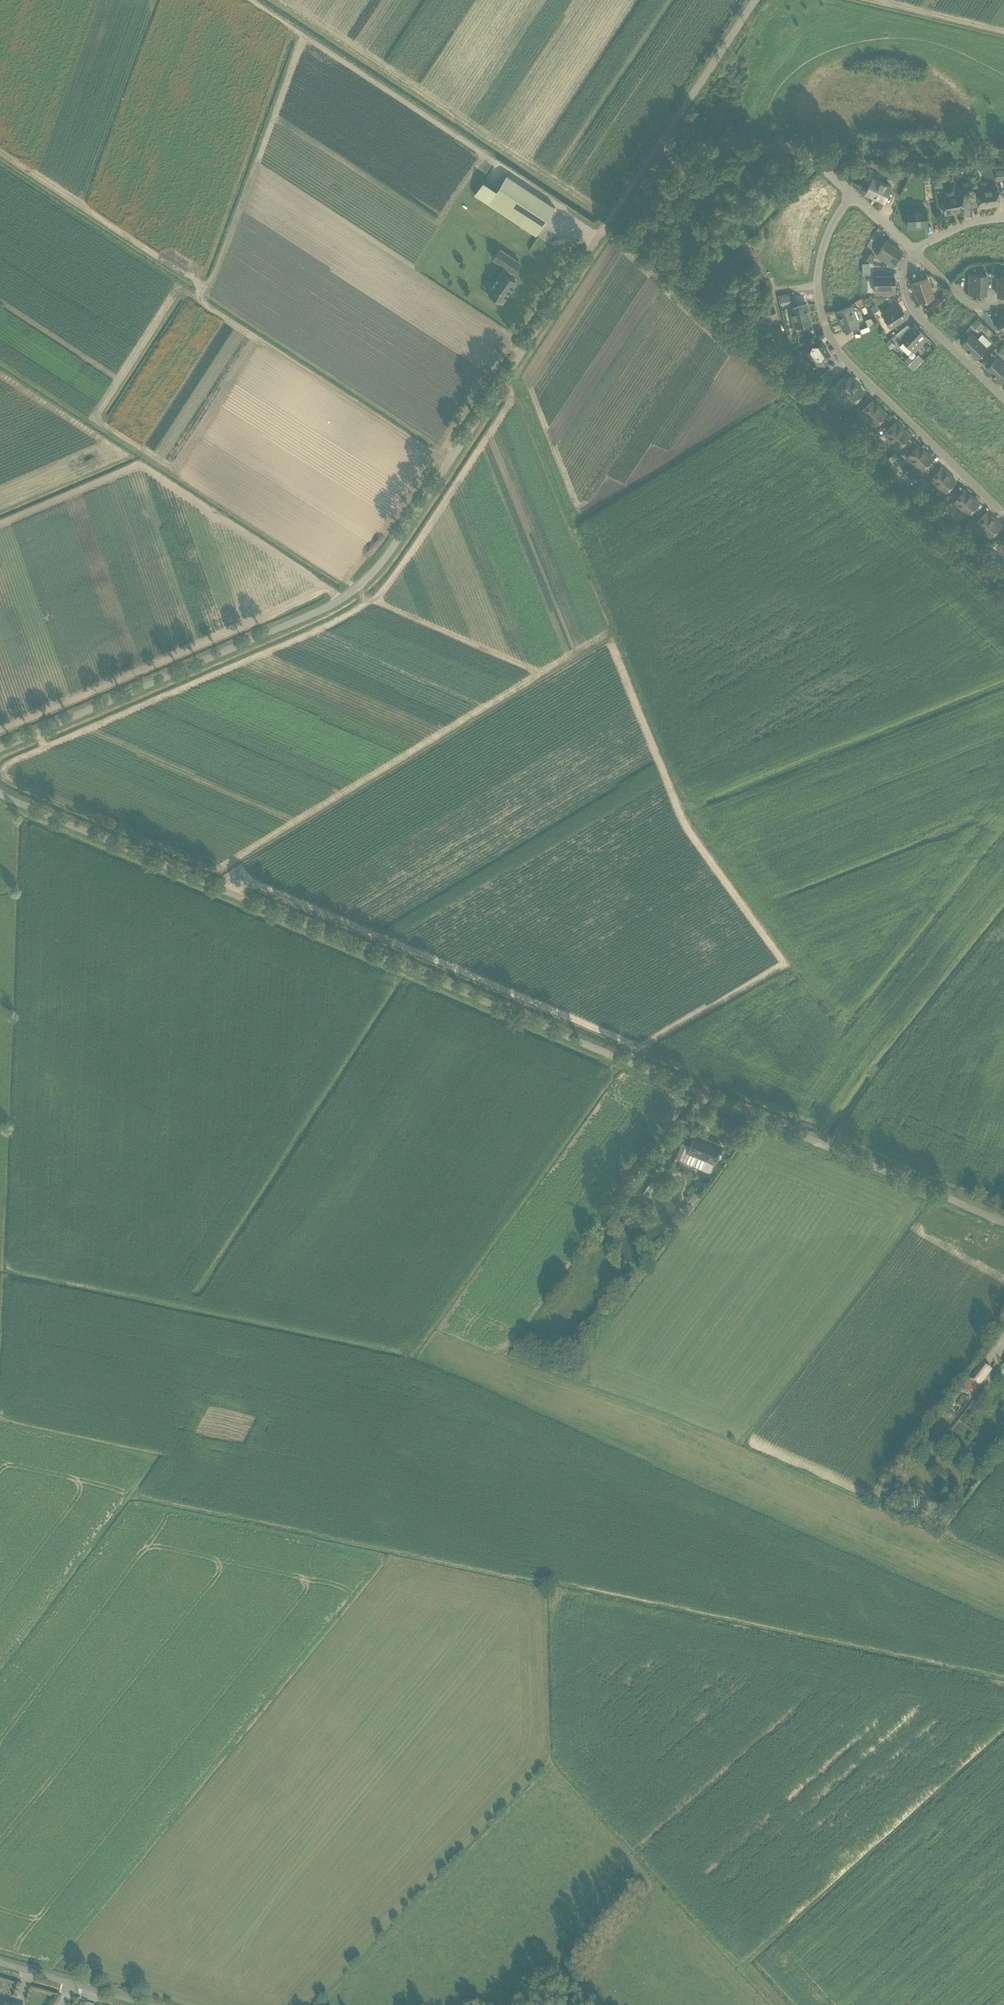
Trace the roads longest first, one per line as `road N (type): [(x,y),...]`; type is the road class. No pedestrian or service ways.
road 1 (unclassified): [(0,745),(316,610),(369,574),(758,0)]
road 2 (unclassified): [(1003,1221),(786,1138),(0,791)]
road 3 (track): [(686,814),(510,370)]
road 4 (unclassified): [(164,2004),(0,1962)]

